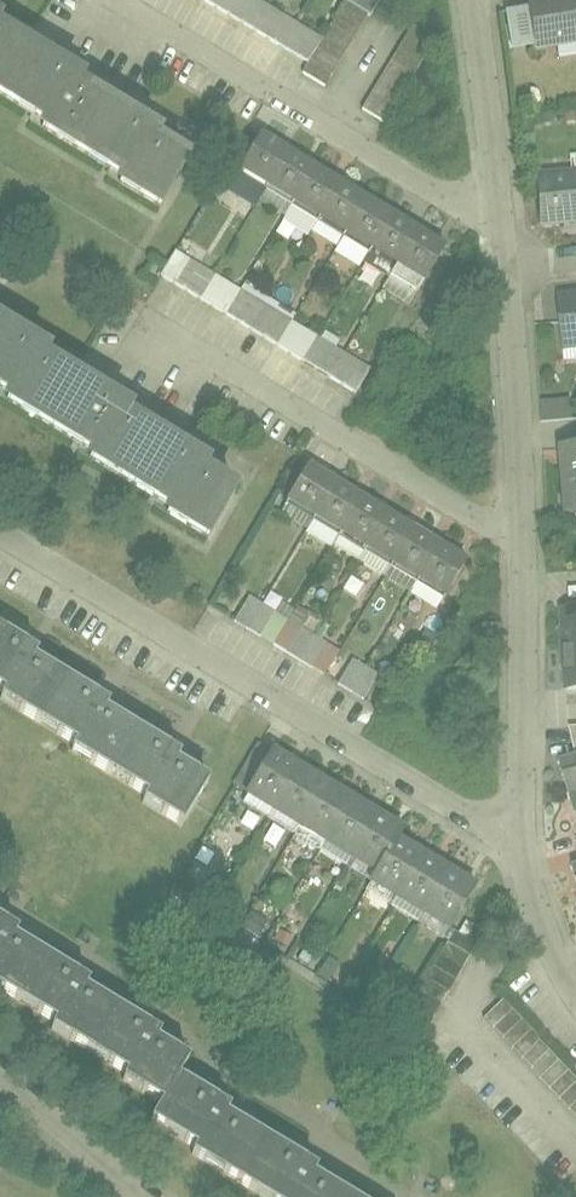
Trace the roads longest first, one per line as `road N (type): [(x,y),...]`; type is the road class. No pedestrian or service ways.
road 1 (residential): [(0,545),(520,845)]
road 2 (residential): [(131,0),(506,231)]
road 3 (residential): [(146,316),(522,544)]
road 4 (residential): [(520,845),(522,544)]
road 5 (residential): [(522,544),(509,272)]
road 6 (residential): [(506,231),(476,0)]
road 7 (residential): [(133,1196),(0,1078)]
road 8 (residential): [(575,992),(545,927),(520,845)]

